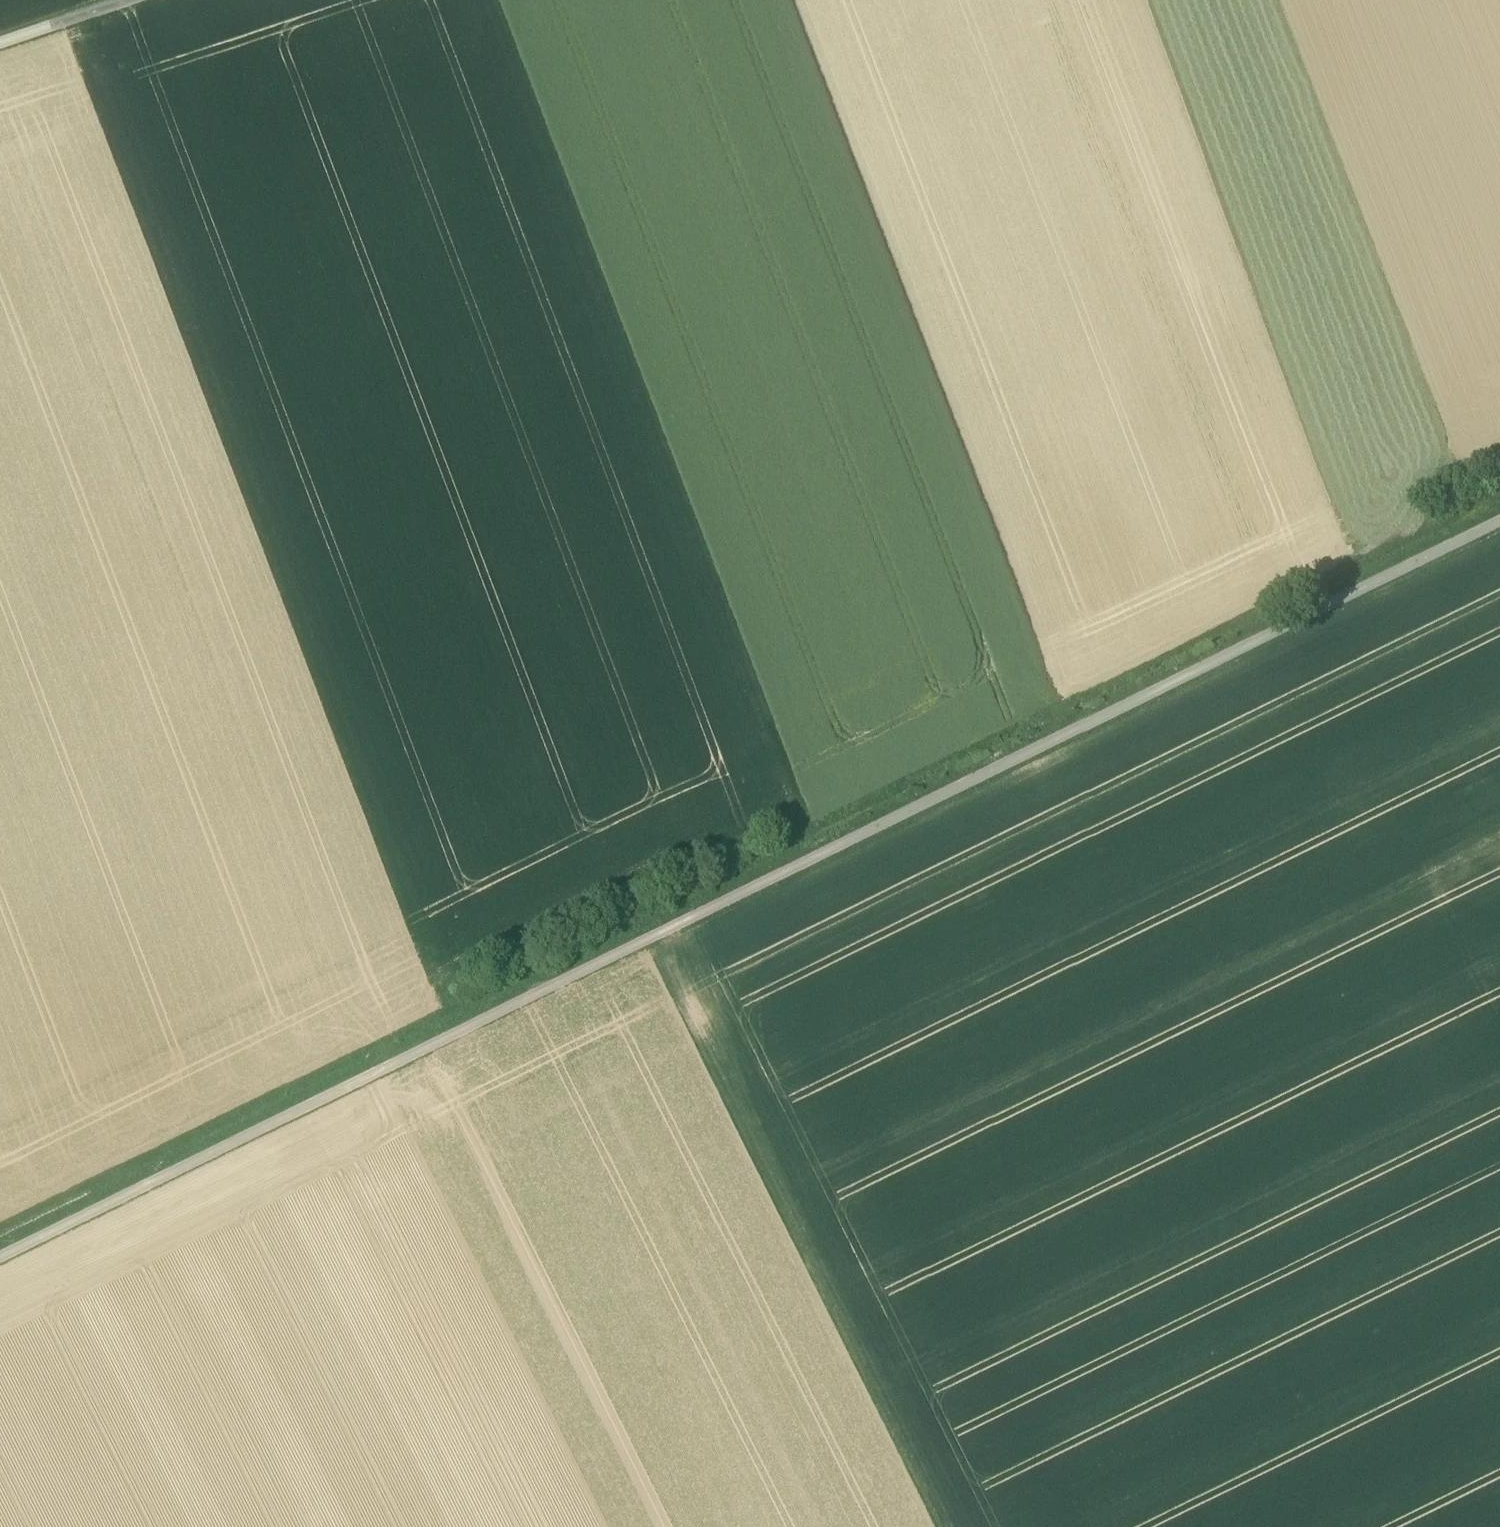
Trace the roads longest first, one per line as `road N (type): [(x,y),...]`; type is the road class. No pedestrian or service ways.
road 1 (track): [(0,1260),(1499,519)]
road 2 (track): [(0,43),(128,0)]

